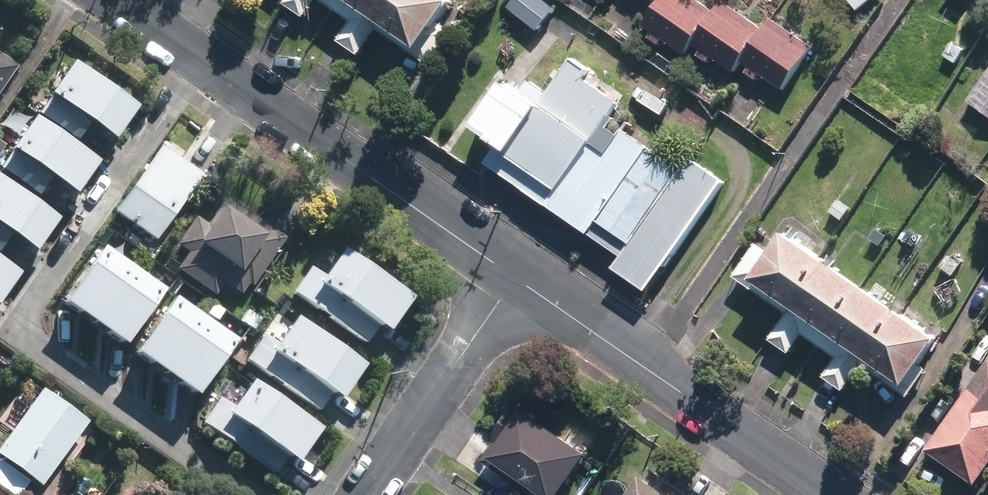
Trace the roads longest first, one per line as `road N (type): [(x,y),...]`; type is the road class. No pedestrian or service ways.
road 1 (residential): [(515,276),(120,0)]
road 2 (residential): [(835,494),(515,276)]
road 3 (residential): [(367,494),(515,276)]

